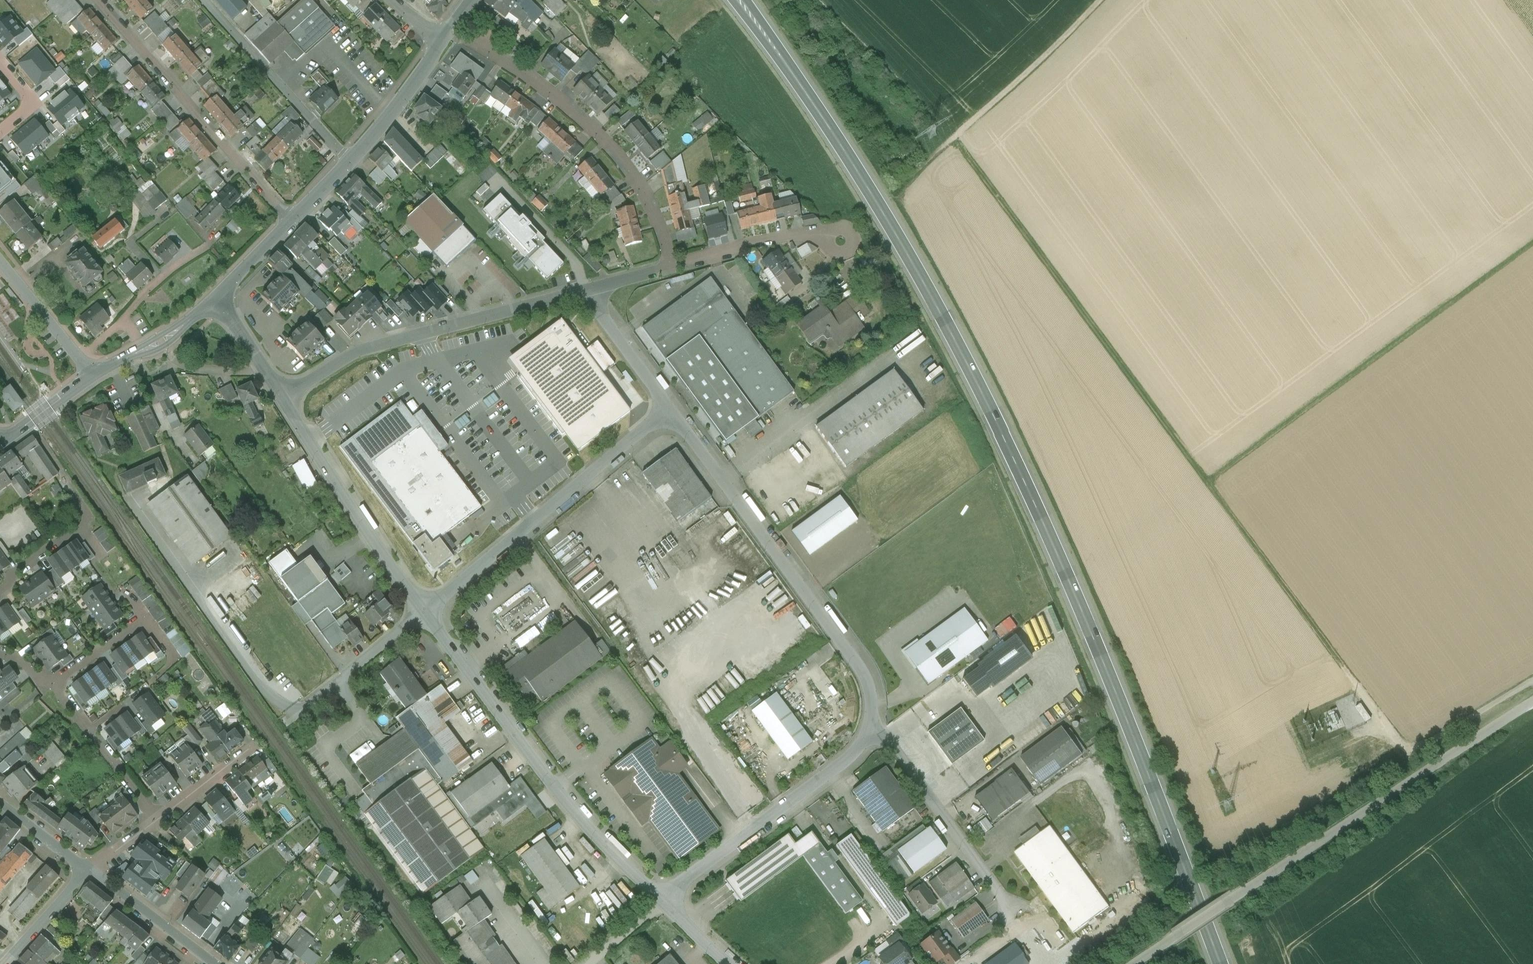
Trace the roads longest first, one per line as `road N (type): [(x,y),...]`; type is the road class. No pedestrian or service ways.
road 1 (primary): [(739,0),(872,196),(992,413),(1078,602),(1221,963)]
road 2 (track): [(953,137),(1400,740),(1418,748)]
road 3 (unclassified): [(1175,938),(1532,701)]
road 4 (track): [(1213,484),(1532,243)]
road 5 (unclassified): [(868,735),(875,694),(865,666),(671,408)]
road 6 (unclassified): [(424,612),(555,788),(659,899)]
road 7 (residential): [(672,263),(648,199),(596,133),(528,77),(449,30)]
road 8 (residential): [(283,395),(363,350),(590,288)]
road 9 (unclassified): [(424,612),(671,408)]
road 10 (residential): [(293,220),(99,0)]
road 11 (unclassified): [(659,899),(844,763),(868,735)]
road 12 (unclassified): [(283,395),(424,612)]
road 13 (unclassified): [(868,735),(887,739),(1008,906)]
road 14 (residential): [(349,162),(200,0)]
road 15 (track): [(945,145),(1093,0)]
road 16 (residential): [(672,263),(836,227),(851,248)]
road 17 (unclassified): [(289,720),(424,612)]
road 18 (residential): [(49,686),(158,819)]
road 19 (residential): [(92,870),(211,963)]
road 20 (tertiary): [(440,45),(349,162)]
road 21 (residential): [(0,263),(93,376)]
road 22 (tertiary): [(215,297),(162,341),(93,376)]
road 23 (unclassified): [(671,408),(590,288)]
road 24 (track): [(1532,680),(1418,748)]
road 25 (residential): [(92,870),(4,963)]
road 26 (residential): [(256,745),(158,819)]

